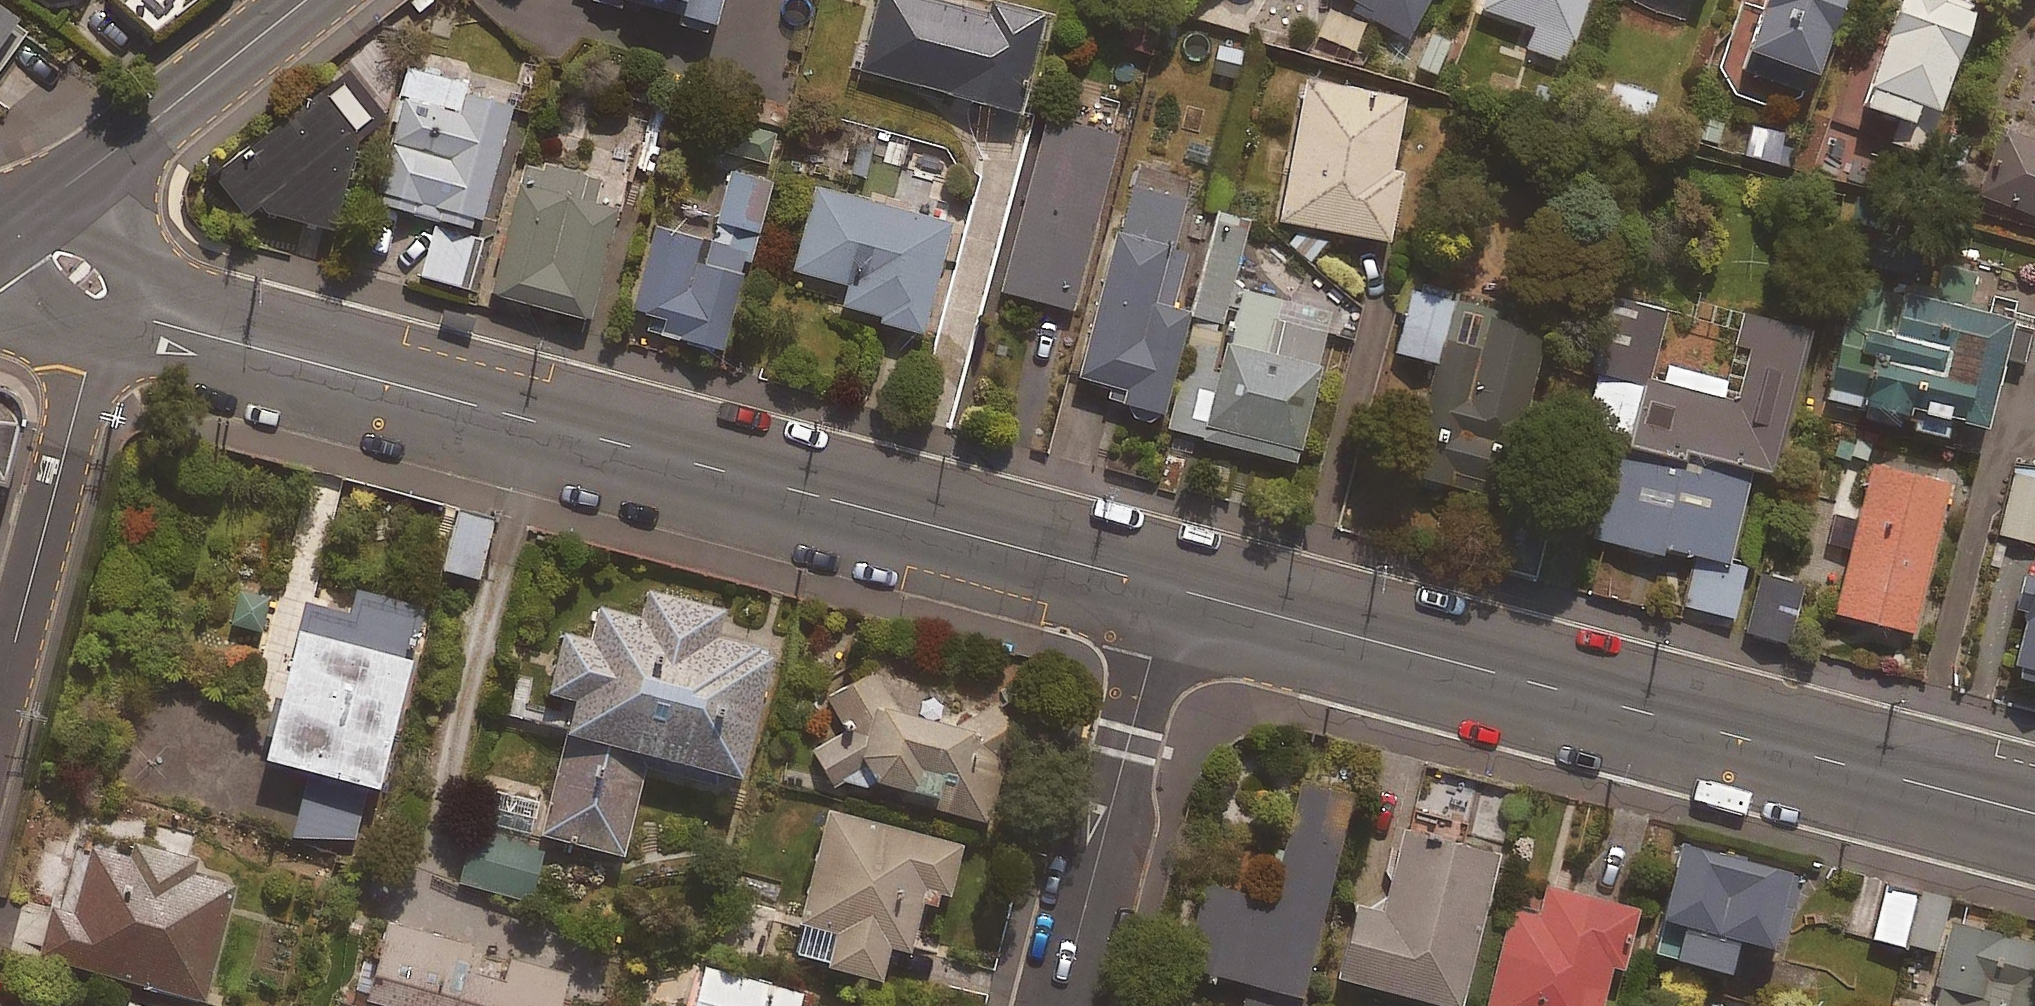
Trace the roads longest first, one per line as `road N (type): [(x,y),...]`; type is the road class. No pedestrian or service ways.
road 1 (tertiary): [(163,319),(1164,585)]
road 2 (tertiary): [(1164,585),(2034,813)]
road 3 (residential): [(1164,585),(1059,1005)]
road 4 (residential): [(0,697),(84,385),(104,342)]
road 5 (tertiary): [(339,0),(79,212)]
road 6 (tertiary): [(52,179),(276,0)]
road 7 (tertiary): [(79,212),(129,260),(163,319)]

